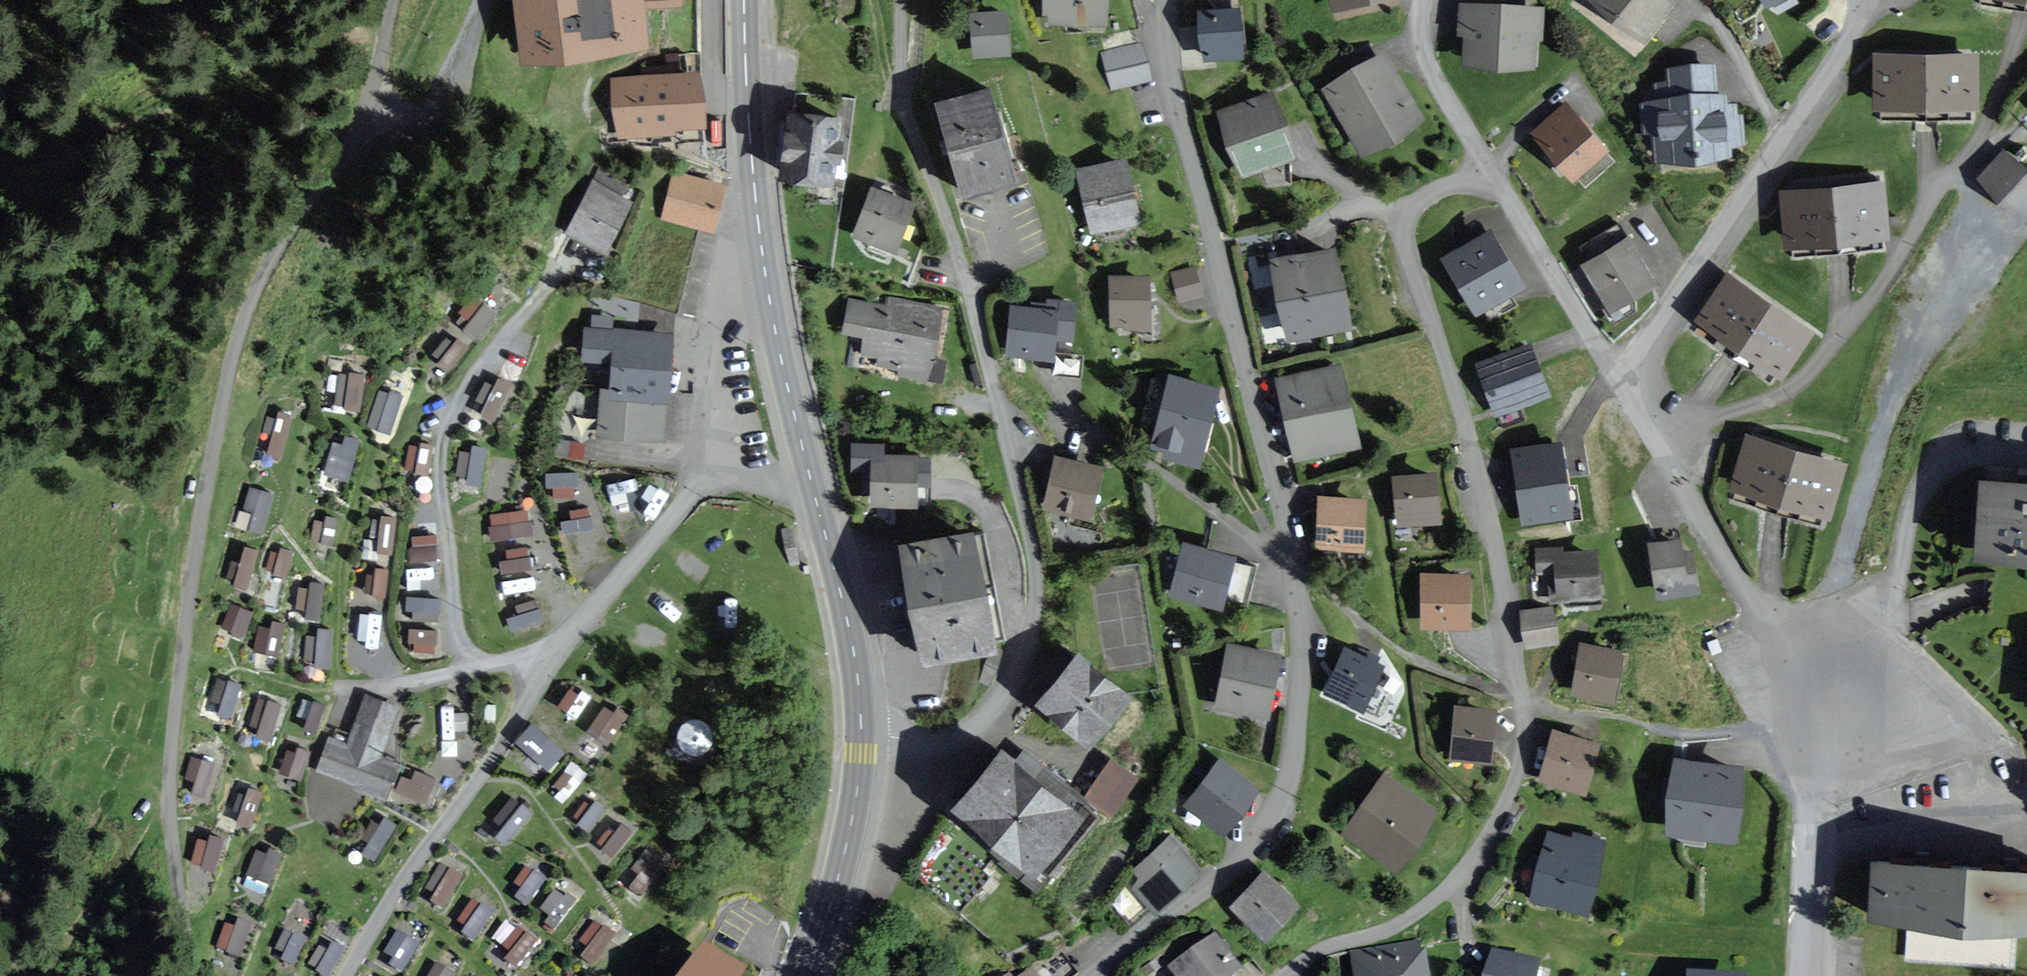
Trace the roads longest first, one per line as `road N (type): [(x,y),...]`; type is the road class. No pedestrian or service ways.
road 1 (residential): [(1097,975),(1250,847),(1289,789),(1305,725),(1303,600),(1264,416),(1173,86),(1168,0)]
road 2 (residential): [(187,975),(167,802),(187,600),(218,417),(246,307),(358,128),(391,0)]
road 3 (residential): [(1493,177),(1429,192),(1411,217),(1409,238),(1495,541),(1522,723),(1511,795),(1464,869),(1430,905),(1375,936),(1332,946),(1288,975)]
road 4 (residential): [(860,739),(923,742),(973,725),(1020,668),(1037,596),(974,315),(904,112),(901,0)]
road 5 (residential): [(810,478),(713,475),(697,486),(570,639),(345,975)]
road 6 (residential): [(2020,28),(1983,133),(1863,315),(1787,395),(1716,420),(1663,452)]
road 7 (residential): [(1809,975),(1816,817),(1809,693),(1663,452)]
road 8 (secondary): [(810,478),(753,207),(747,0)]
road 9 (residential): [(1857,12),(1850,42),(1619,378)]
road 10 (secondary): [(860,739),(857,679),(810,478)]
road 11 (secondary): [(808,975),(841,863),(860,739)]
road 12 (residential): [(1619,378),(1493,177)]
road 13 (residential): [(1493,177),(1431,78),(1419,37),(1424,0)]

